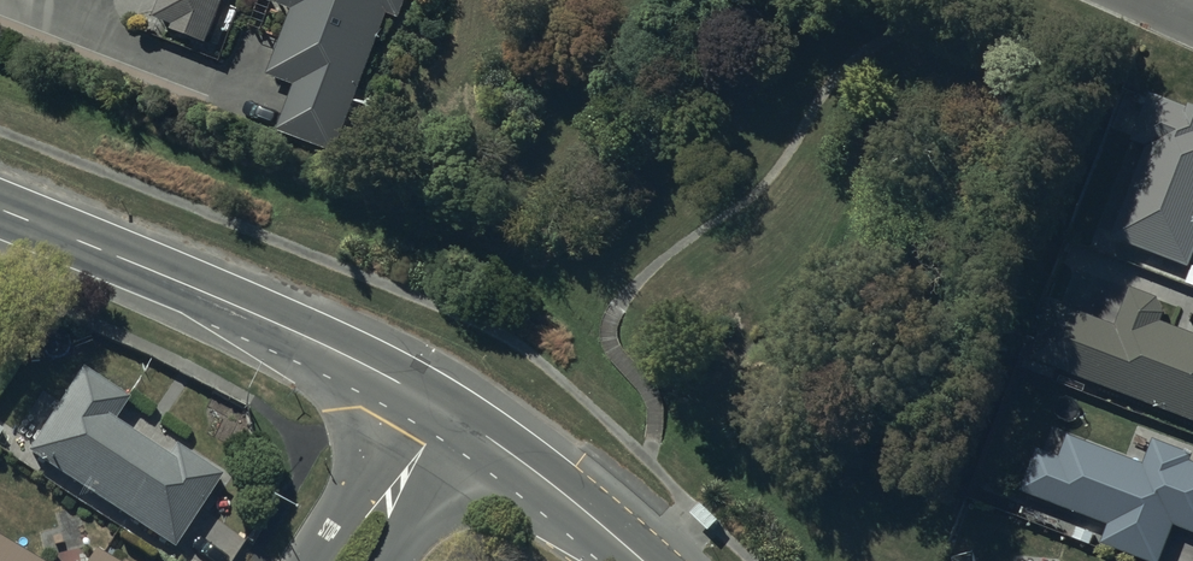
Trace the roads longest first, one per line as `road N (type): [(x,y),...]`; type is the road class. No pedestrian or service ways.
road 1 (secondary): [(410,387),(0,209)]
road 2 (residential): [(8,0),(227,85)]
road 3 (tertiary): [(309,560),(410,387)]
road 4 (secondary): [(642,560),(488,438)]
road 5 (tertiary): [(488,438),(404,560)]

